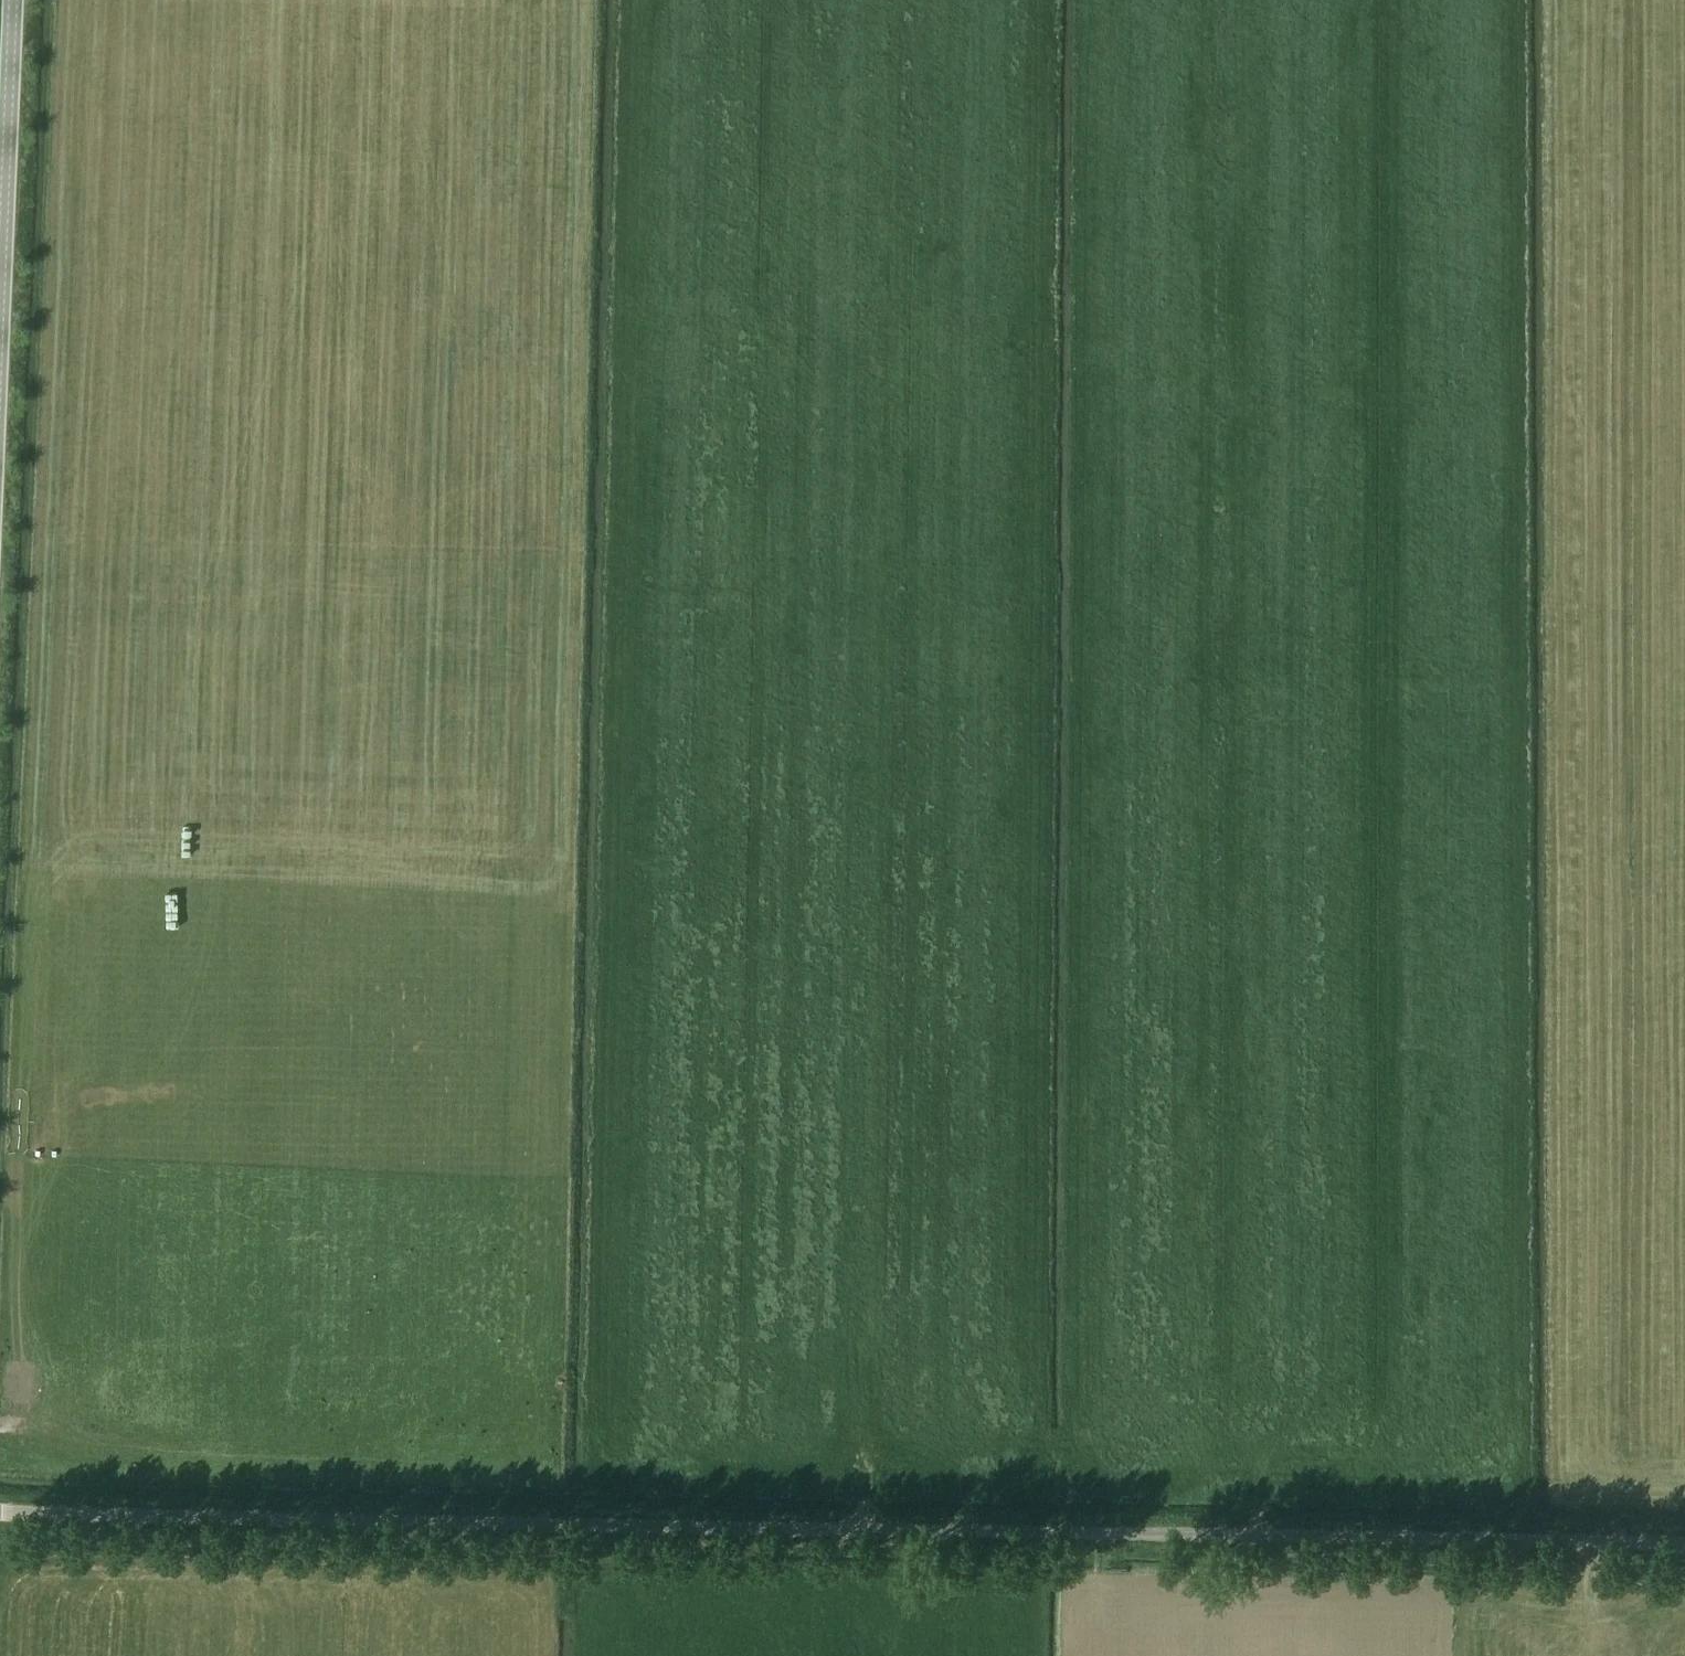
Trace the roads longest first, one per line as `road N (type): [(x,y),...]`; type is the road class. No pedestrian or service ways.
road 1 (unclassified): [(1684,1544),(0,1513)]
road 2 (unclassified): [(0,333),(15,0)]

